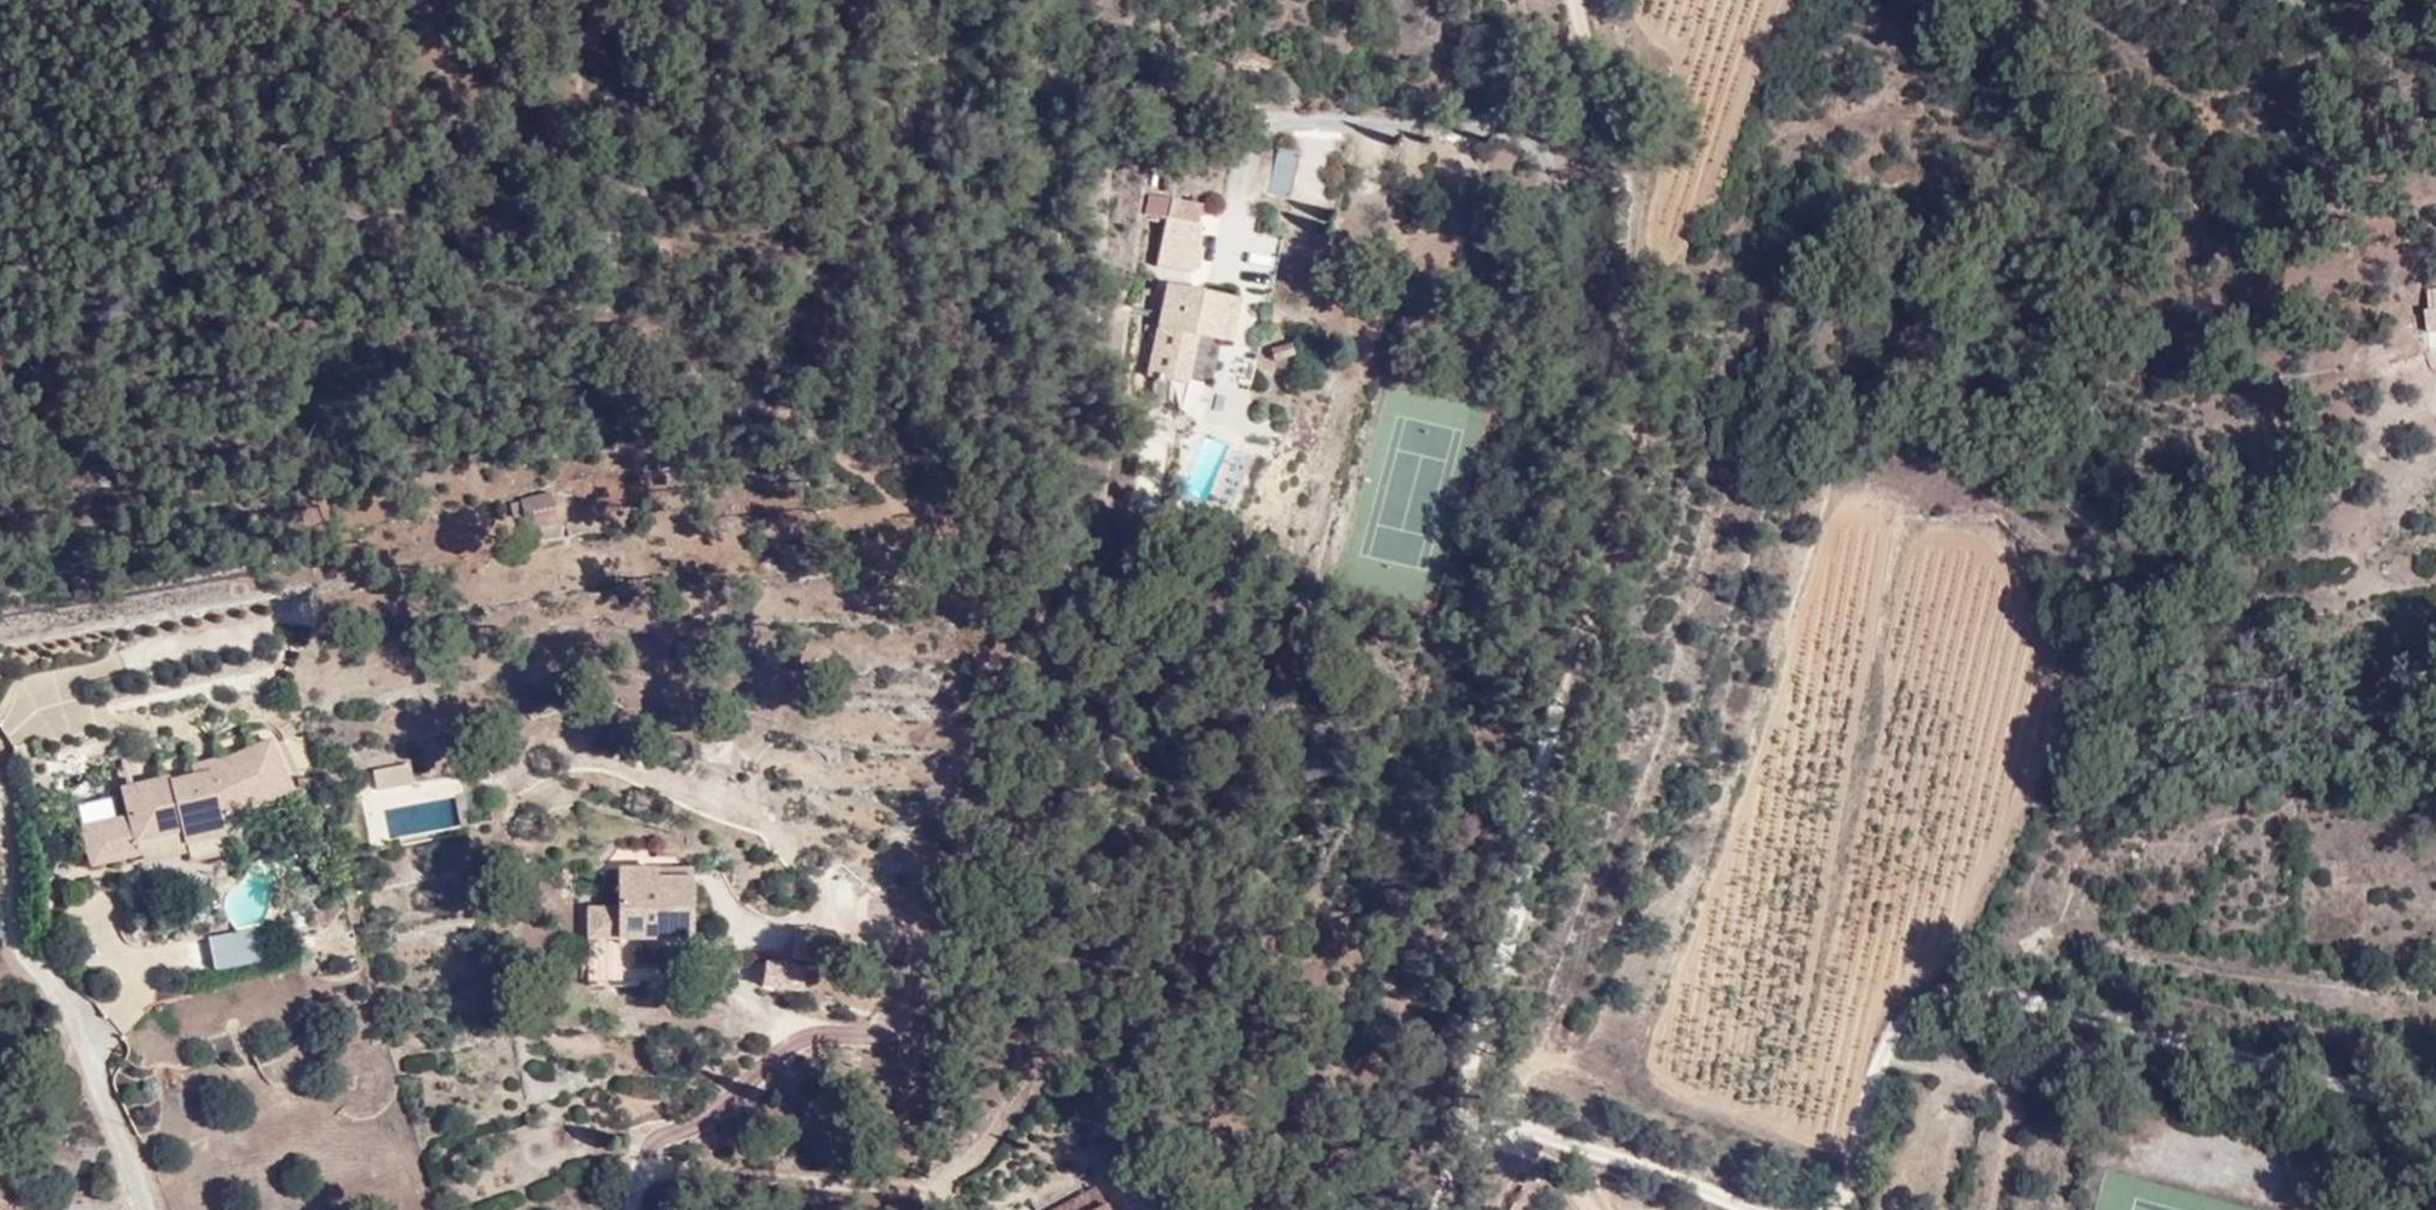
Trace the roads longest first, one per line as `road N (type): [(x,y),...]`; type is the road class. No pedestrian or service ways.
road 1 (track): [(638,1174),(804,1193),(953,1164),(992,1140),(1036,1055)]
road 2 (track): [(1852,1161),(1484,1037)]

